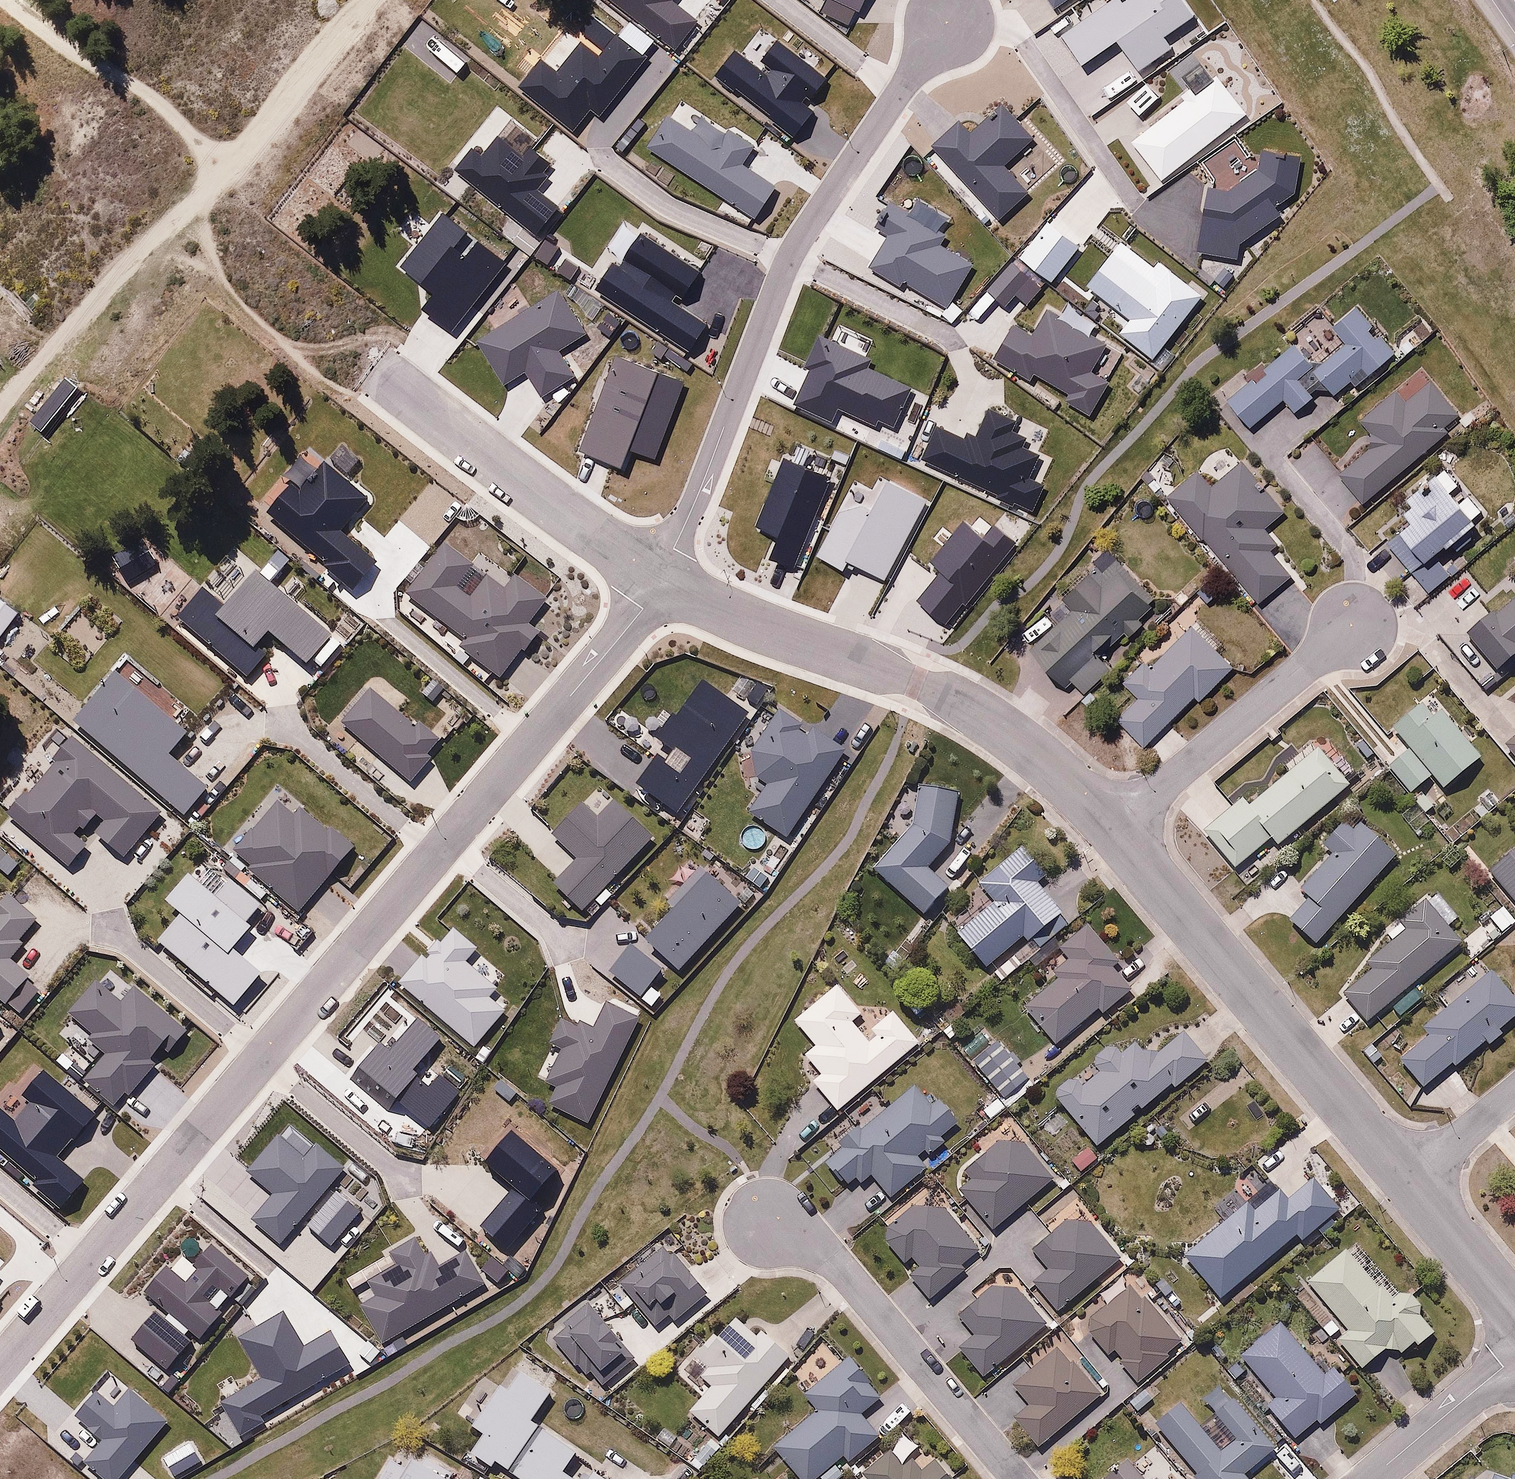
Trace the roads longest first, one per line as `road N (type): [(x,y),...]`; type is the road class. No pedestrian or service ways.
road 1 (residential): [(662,585),(790,255),(948,25)]
road 2 (track): [(376,0),(235,167),(98,283),(0,413)]
road 3 (residential): [(0,1363),(357,947)]
road 4 (residential): [(1115,830),(1047,761),(939,687),(662,585)]
road 5 (residential): [(662,585),(357,947)]
road 6 (residential): [(1409,1184),(1115,830)]
road 7 (residential): [(1020,1478),(836,1264),(772,1220)]
road 8 (residential): [(662,585),(392,382)]
road 9 (residential): [(1115,830),(1354,628)]
road 10 (residential): [(1514,1358),(1370,1478)]
road 11 (residential): [(1514,1313),(1409,1184)]
road 12 (residential): [(1409,1184),(1514,1094)]

